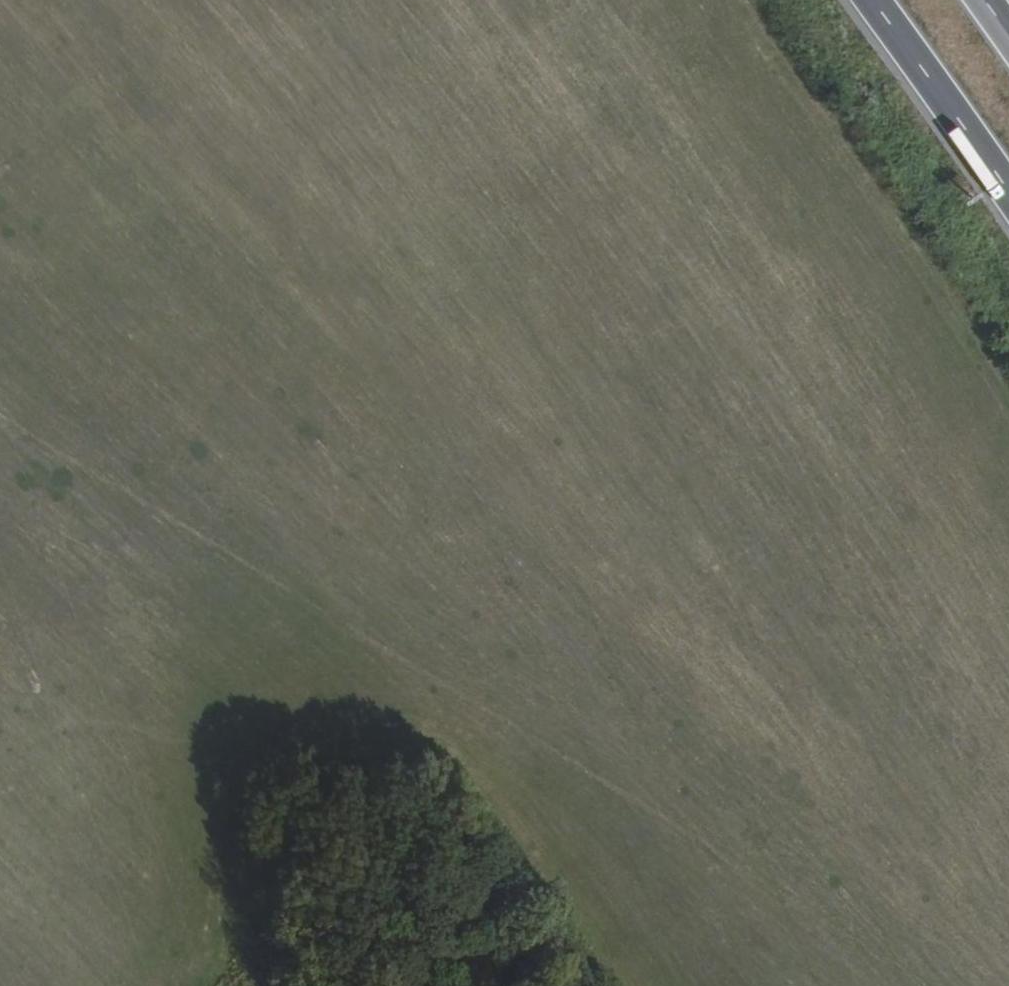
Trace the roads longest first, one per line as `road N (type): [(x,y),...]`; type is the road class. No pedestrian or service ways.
road 1 (motorway): [(876,0),(1008,196)]

